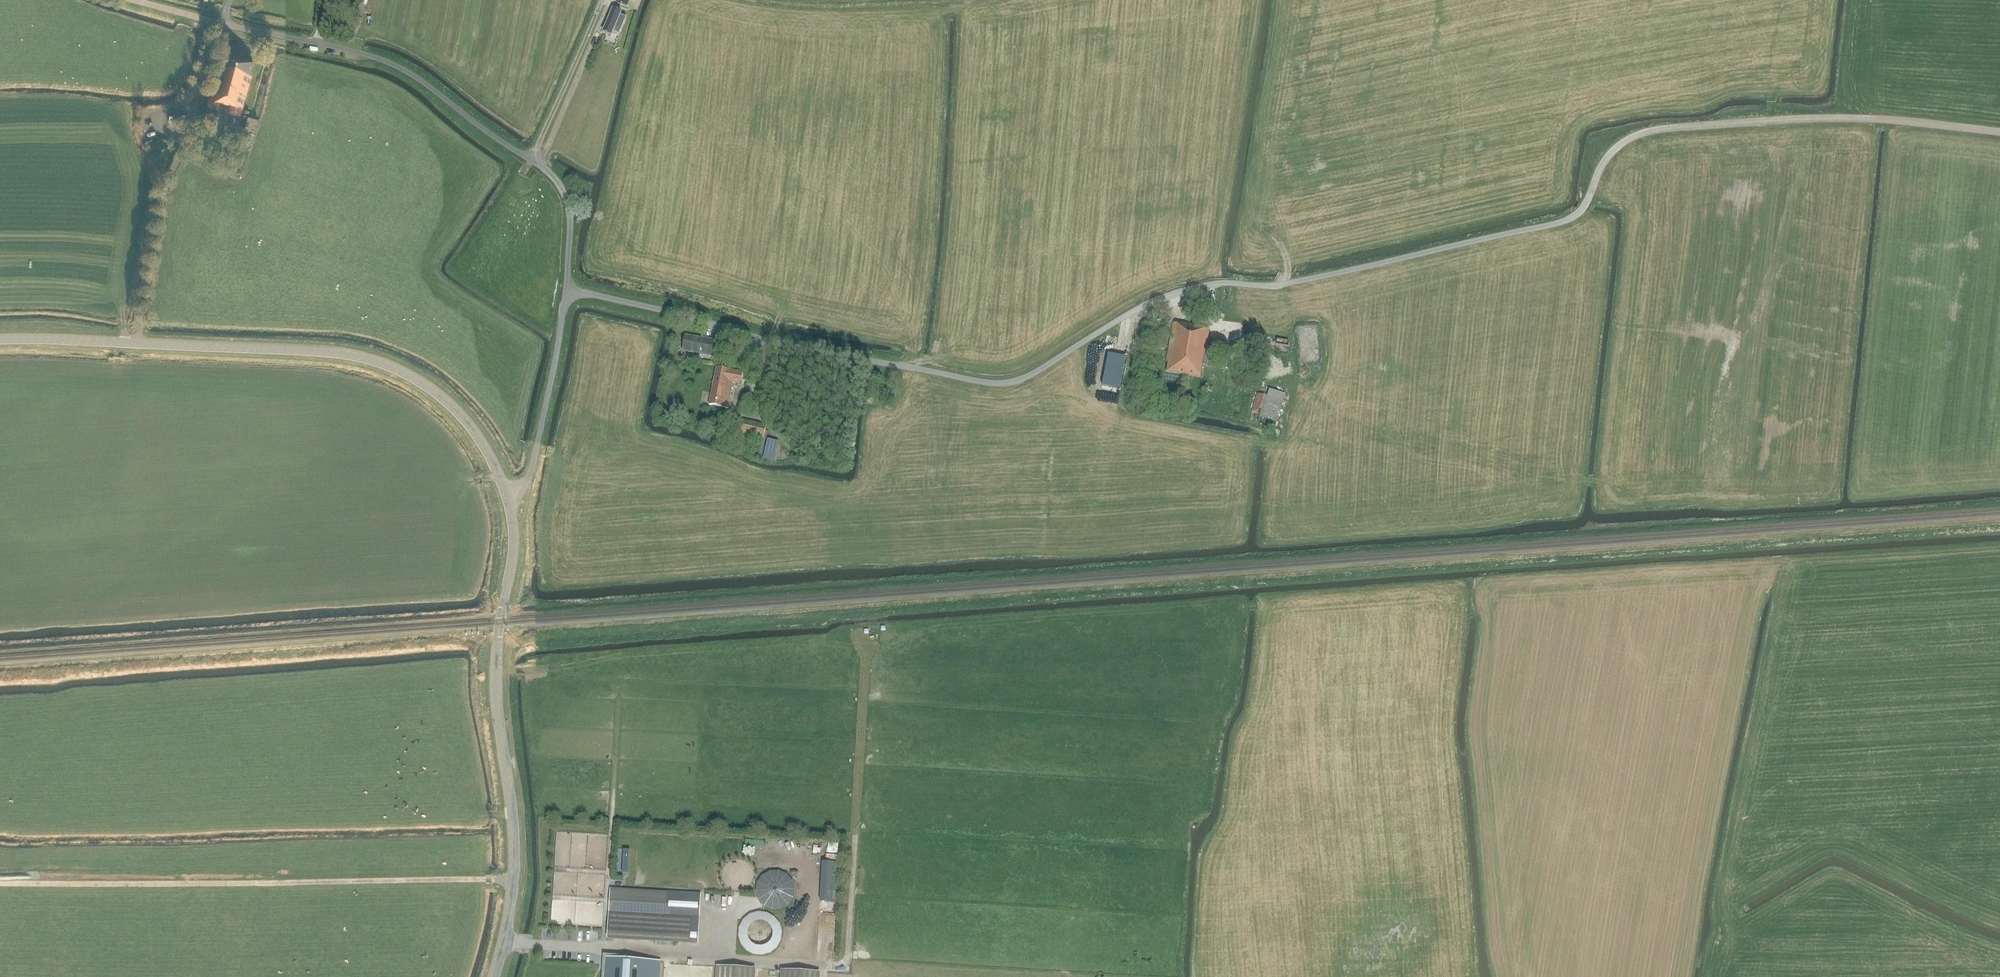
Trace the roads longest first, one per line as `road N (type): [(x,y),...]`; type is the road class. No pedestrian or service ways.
road 1 (unclassified): [(565,289),(782,344),(1006,382),(1179,292),(1292,283),(1556,224),(1589,197)]
road 2 (unclassified): [(565,289),(570,219),(559,185),(420,80),(367,55),(132,0)]
road 3 (tertiary): [(507,497),(456,411),(378,362),(307,351),(0,340)]
road 4 (tertiary): [(494,976),(514,864),(496,685),(514,540),(507,497)]
road 5 (unclassified): [(507,497),(523,487),(533,465),(565,289)]
road 6 (track): [(602,0),(530,160)]

